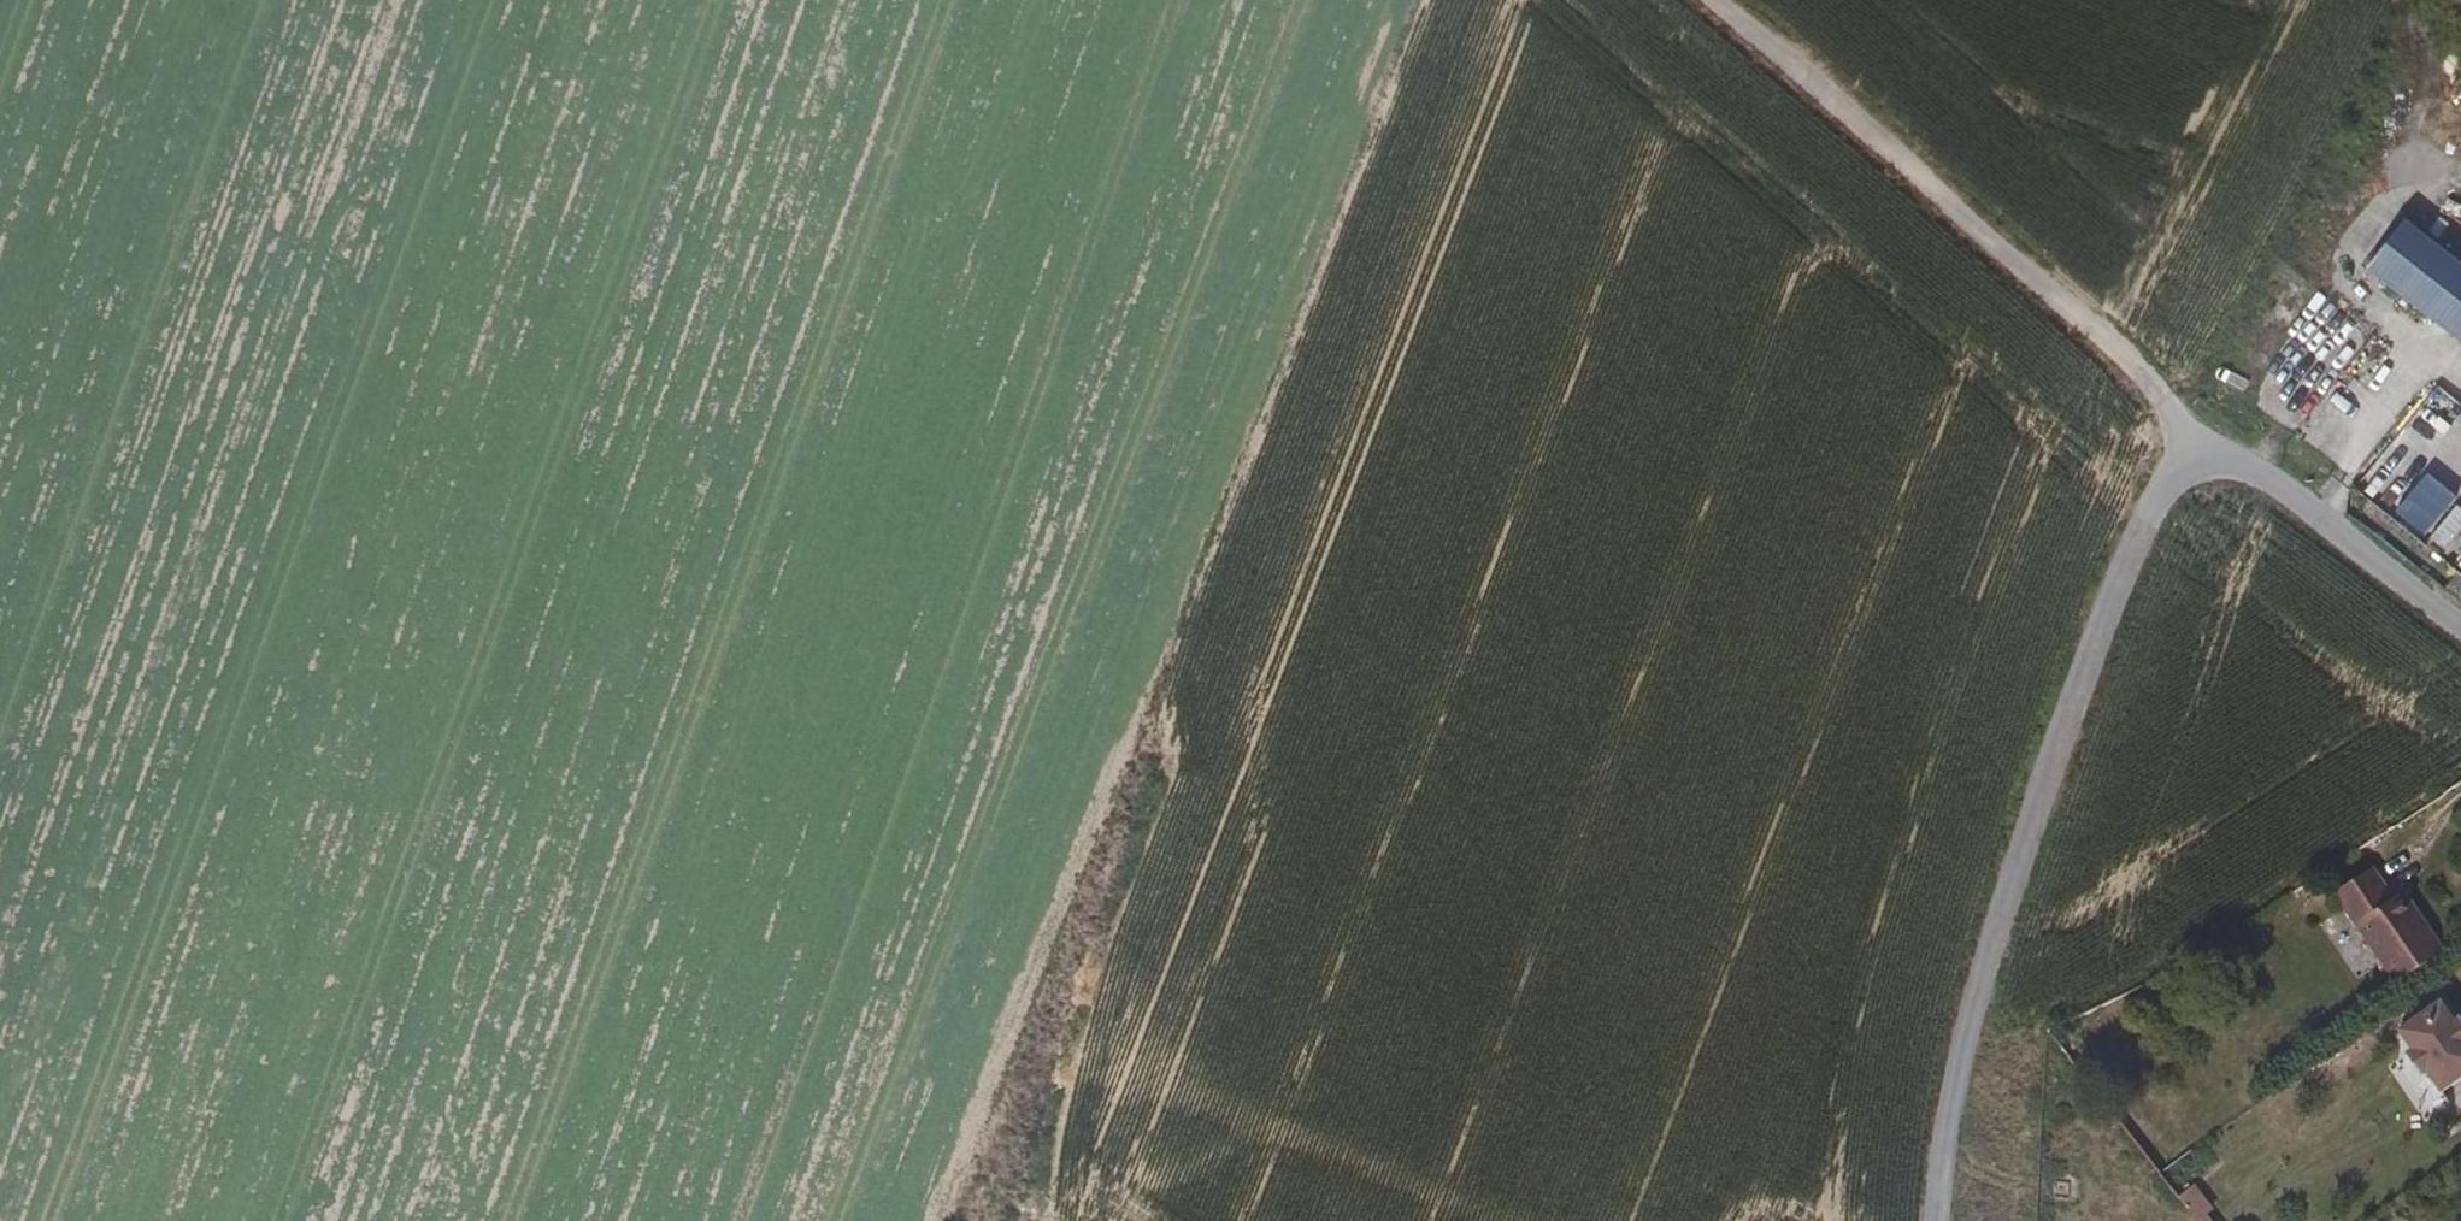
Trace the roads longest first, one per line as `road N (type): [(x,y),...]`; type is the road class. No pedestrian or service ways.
road 1 (track): [(1707,0),(2125,359),(2160,394),(2201,465),(2157,511),(2113,611),(1966,1058),(1940,1220)]
road 2 (residential): [(2460,628),(2276,481),(2245,466),(2201,465)]

